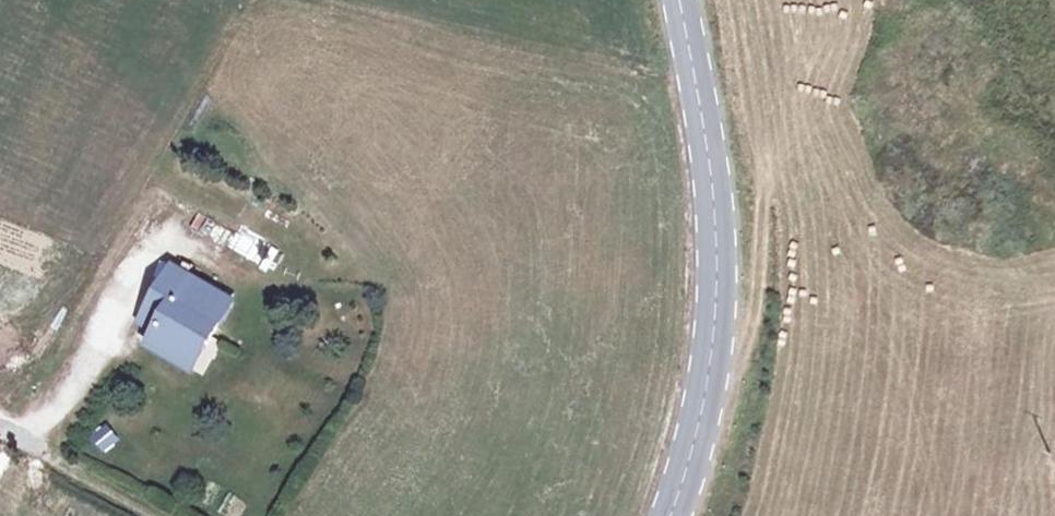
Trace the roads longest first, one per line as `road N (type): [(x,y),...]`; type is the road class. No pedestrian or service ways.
road 1 (secondary): [(674,515),(706,420),(720,308),(716,188),(679,0)]
road 2 (track): [(148,515),(22,443)]

